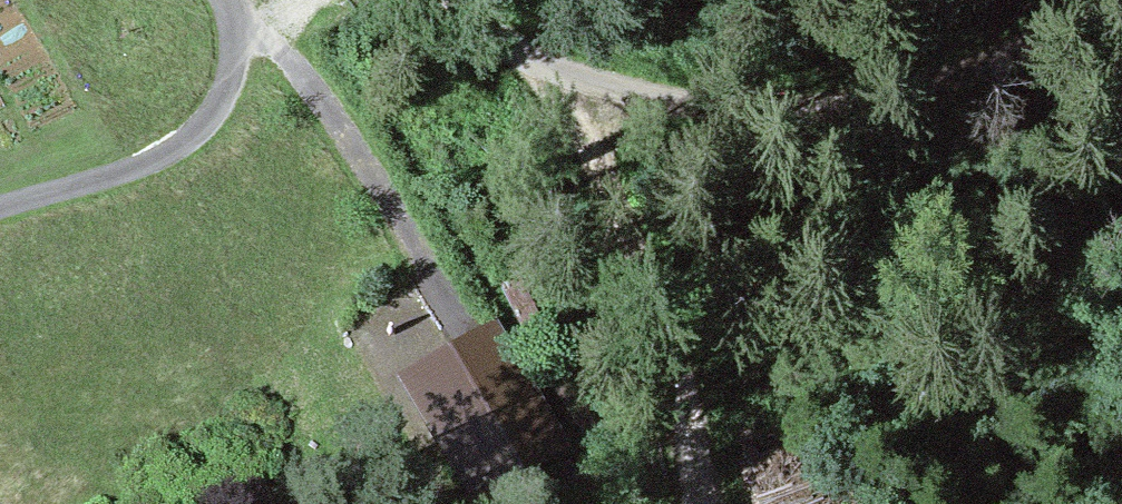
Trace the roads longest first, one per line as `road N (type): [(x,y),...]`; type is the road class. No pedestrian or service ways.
road 1 (track): [(540,68),(745,110),(861,106),(986,75),(1121,18)]
road 2 (track): [(703,503),(676,352),(632,221),(540,68)]
road 3 (track): [(0,207),(135,169),(201,128),(233,77),(237,49),(227,0)]

